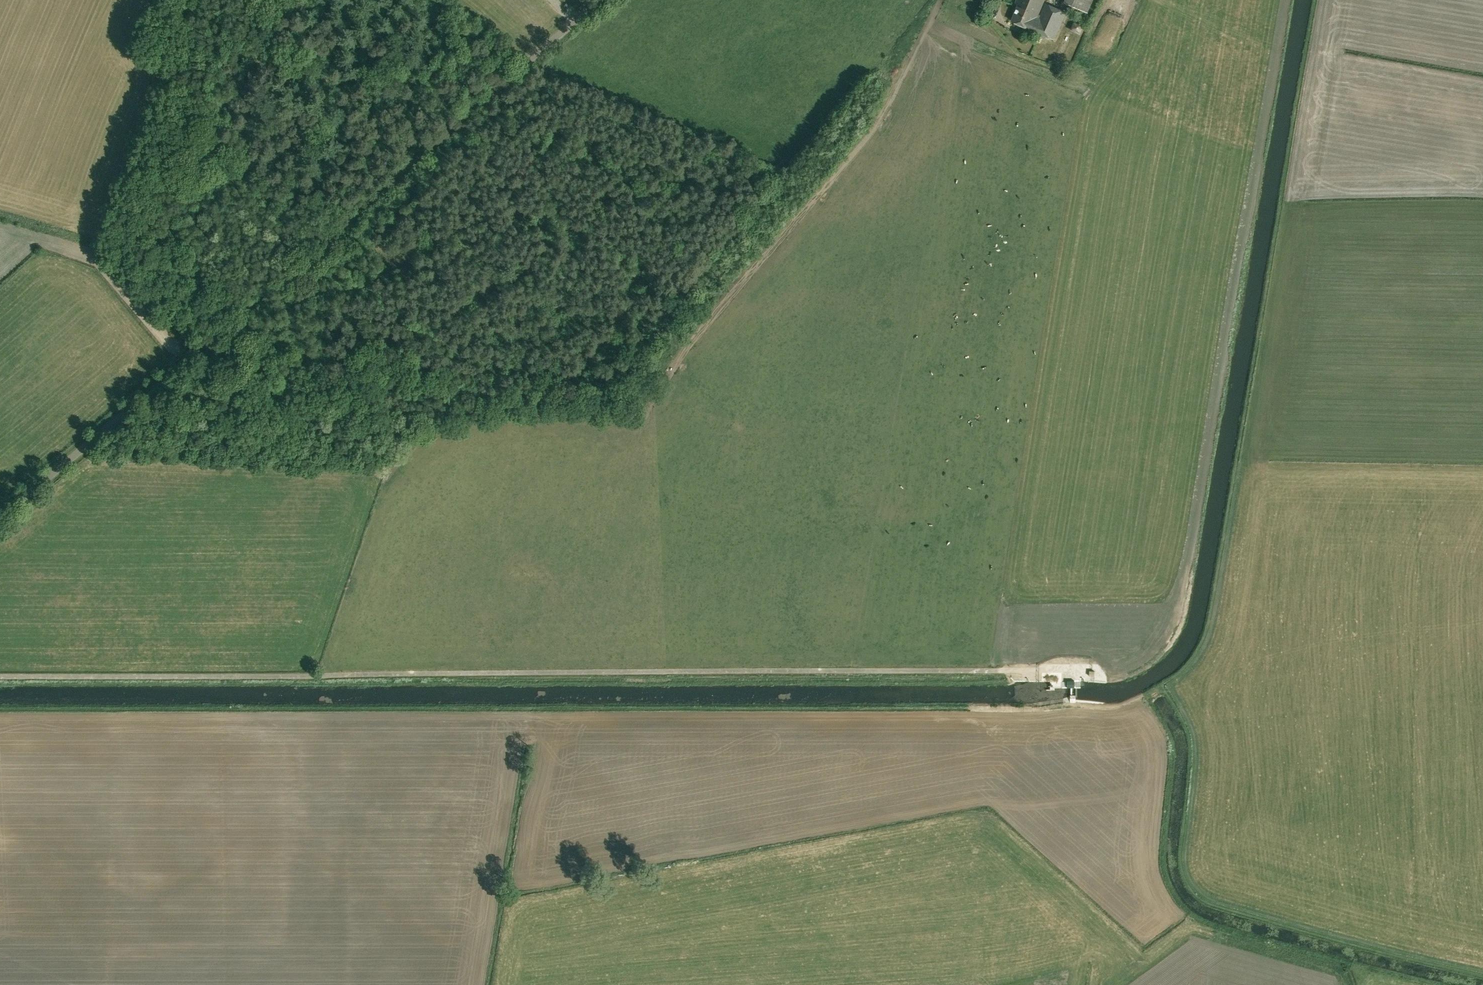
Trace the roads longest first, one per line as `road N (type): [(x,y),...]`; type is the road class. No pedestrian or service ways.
road 1 (unclassified): [(0,510),(598,0)]

